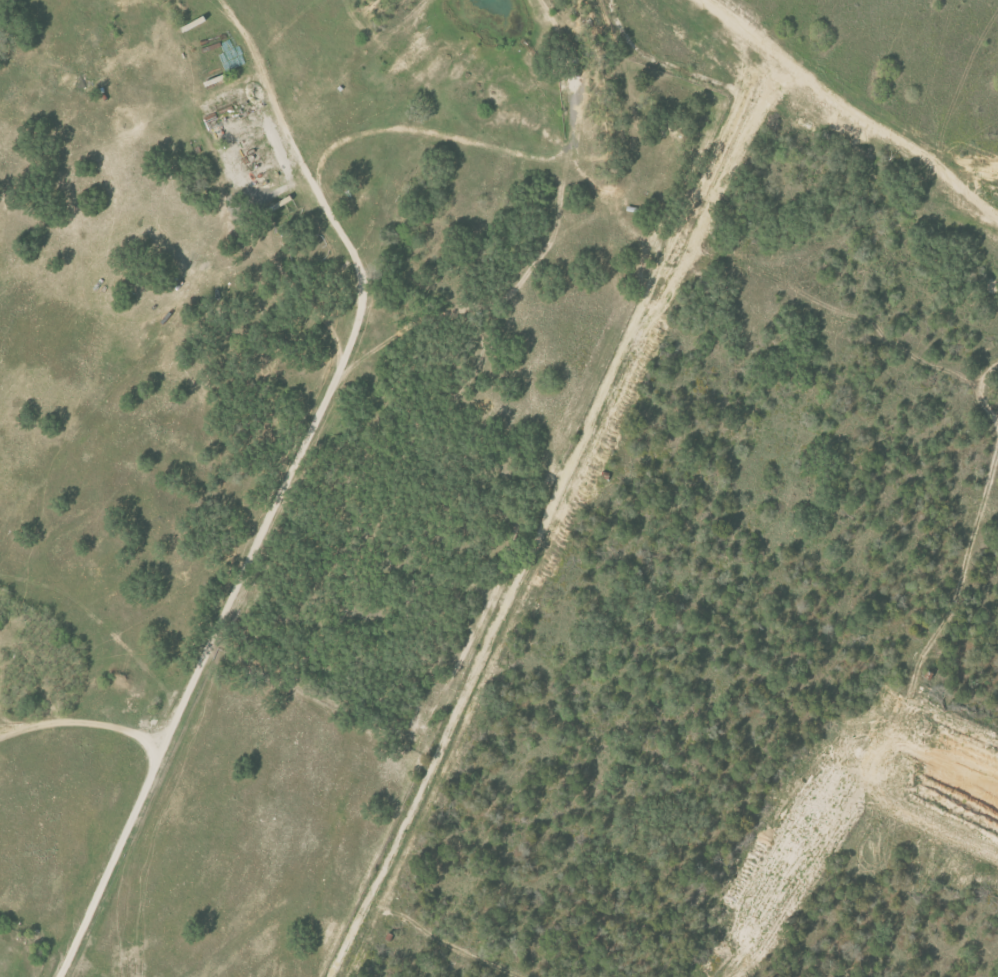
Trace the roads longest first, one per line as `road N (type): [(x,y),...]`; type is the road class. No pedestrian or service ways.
road 1 (residential): [(75,976),(104,890),(360,313),(364,276),(292,141)]

